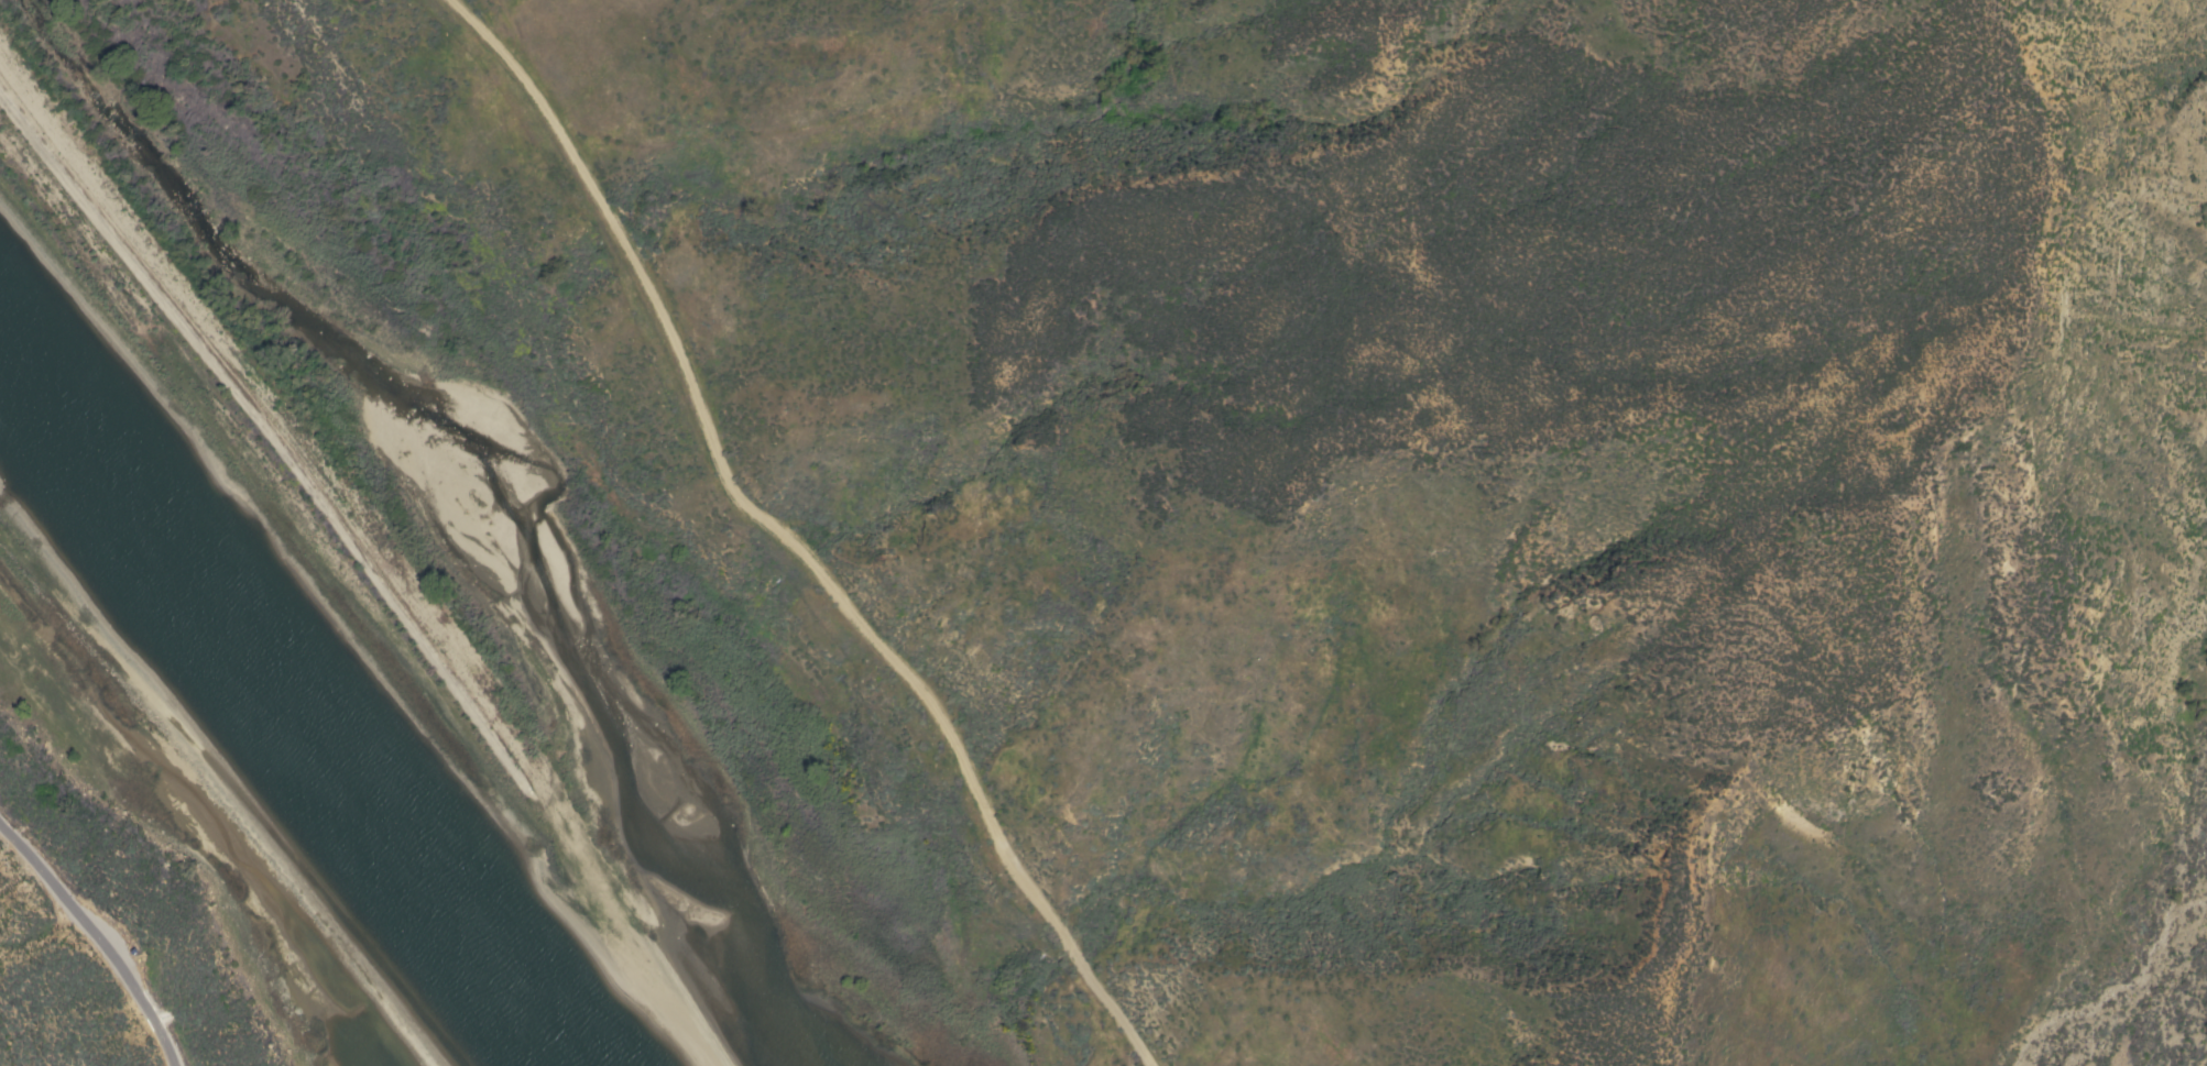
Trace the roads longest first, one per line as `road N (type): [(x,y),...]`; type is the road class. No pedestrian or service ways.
road 1 (track): [(449,0),(479,29),(648,292),(742,505),(808,563),(954,732),(1027,878),(1140,1065)]

